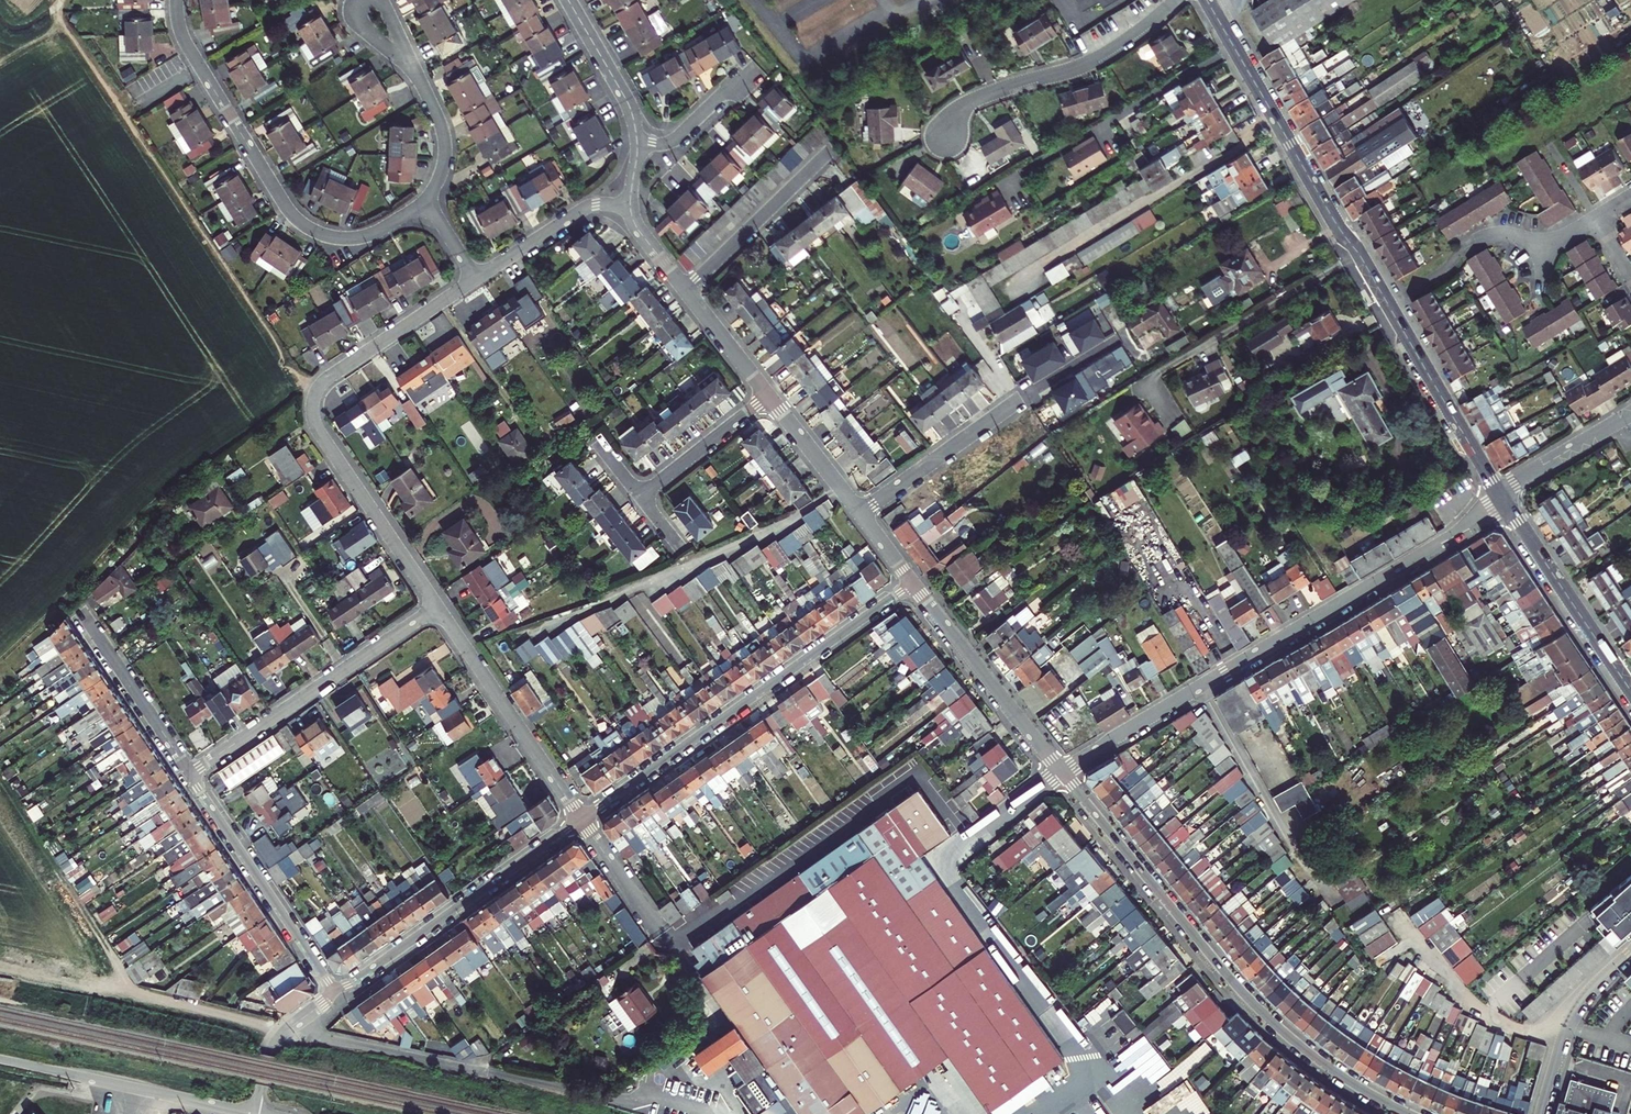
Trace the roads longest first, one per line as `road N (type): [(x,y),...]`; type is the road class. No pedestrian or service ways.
road 1 (tertiary): [(1207,0),(1498,492)]
road 2 (residential): [(1059,772),(1506,504)]
road 3 (residential): [(1407,1113),(1321,1063),(1255,1006),(1059,772)]
road 4 (residential): [(912,583),(581,820)]
road 5 (residential): [(425,202),(359,238),(323,235),(299,222),(186,44),(177,0)]
road 6 (residential): [(189,775),(438,608)]
road 7 (residential): [(581,820),(335,991)]
road 8 (residential): [(945,136),(982,95),(1087,62),(1173,0)]
road 9 (residential): [(438,608),(320,434),(312,403),(322,382)]
road 10 (residential): [(335,991),(189,775)]
road 11 (residential): [(581,820),(438,608)]
road 12 (residential): [(1059,772),(912,583)]
road 13 (tertiary): [(1630,692),(1506,504)]
road 14 (residential): [(686,292),(830,150)]
road 15 (residential): [(860,513),(1017,400)]
road 16 (residential): [(1539,1113),(1572,1012),(1630,950)]
road 17 (residential): [(189,775),(83,619)]
road 18 (residential): [(476,279),(322,382)]
road 19 (residential): [(629,206),(580,211),(476,279)]
road 20 (residential): [(769,396),(641,498)]
road 21 (residential): [(568,0),(623,94),(638,143)]
road 22 (residential): [(1630,413),(1498,492)]
road 23 (residential): [(335,991),(273,1044),(255,1113)]
road 24 (track): [(78,903),(0,774)]
road 25 (residential): [(860,513),(769,396)]
road 26 (residential): [(425,202),(442,172),(445,139),(413,68)]
road 27 (unclassified): [(0,1060),(139,1090)]
road 28 (residential): [(660,934),(581,820)]
road 29 (residential): [(753,77),(676,140),(638,143)]
road 30 (residential): [(769,396),(686,292)]
road 31 (track): [(128,991),(0,973)]

